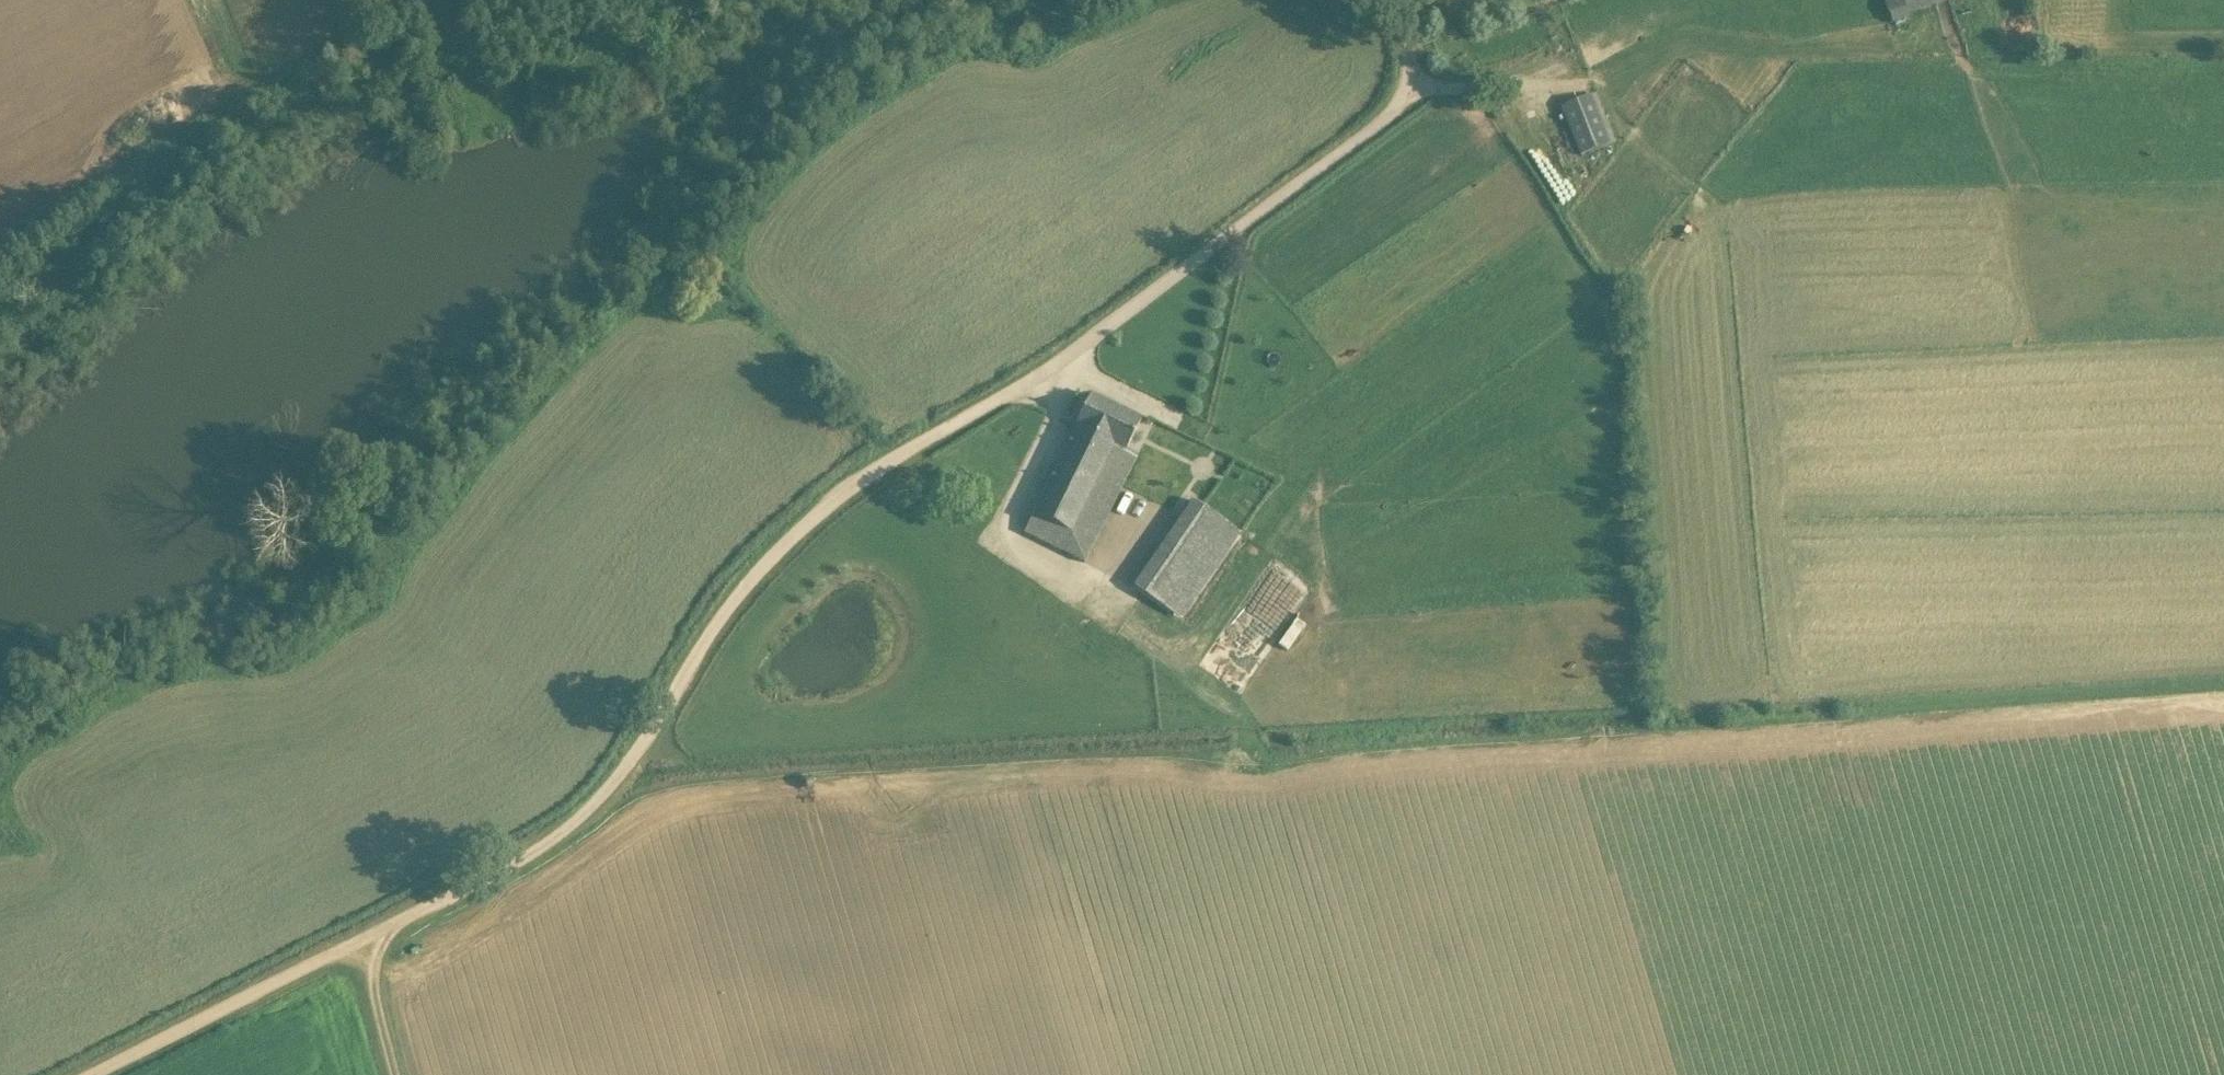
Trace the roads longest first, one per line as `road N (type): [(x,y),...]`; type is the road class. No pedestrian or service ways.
road 1 (track): [(369,943),(505,873),(588,819),(634,768),(720,616),(864,481),(938,439),(1369,137),(1406,100),(1415,65),(1392,0)]
road 2 (unclassified): [(0,100),(13,143),(33,166),(145,124),(180,88),(204,0)]
road 3 (track): [(106,1074),(369,943)]
road 4 (track): [(369,943),(399,1074)]

